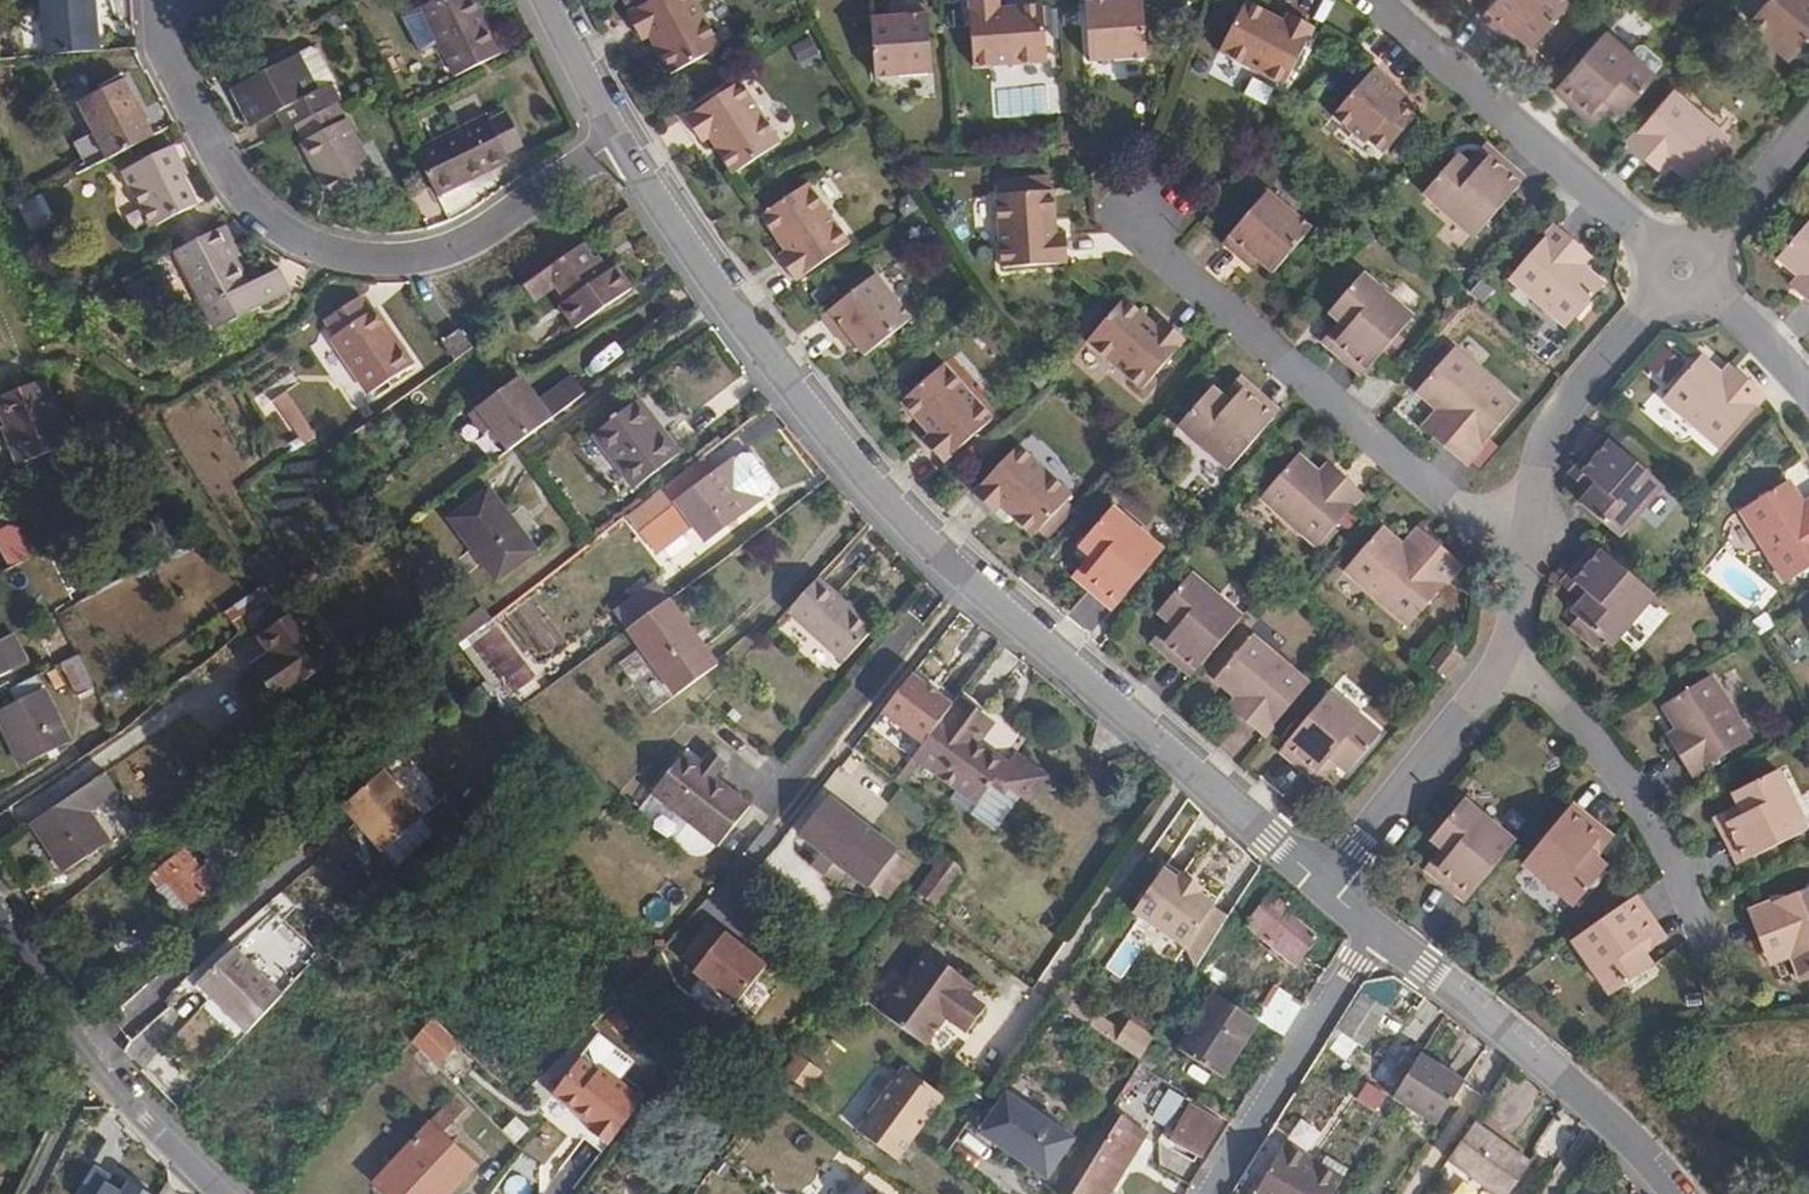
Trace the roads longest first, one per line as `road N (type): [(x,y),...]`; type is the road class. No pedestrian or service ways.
road 1 (tertiary): [(1329,884),(880,497),(744,322),(618,140)]
road 2 (residential): [(618,140),(448,247),(332,248),(233,187),(163,50),(182,0)]
road 3 (residential): [(1154,199),(1158,246),(1519,556)]
road 4 (residential): [(1384,0),(1685,276)]
road 5 (tertiary): [(1685,1193),(1669,1172),(1376,927)]
road 6 (residential): [(0,888),(92,1072),(222,1193)]
road 7 (residential): [(1685,276),(1535,451),(1519,556)]
road 8 (residential): [(1513,654),(1635,787),(1696,908)]
road 9 (residential): [(1376,927),(1213,1193)]
road 10 (residential): [(1513,654),(1329,884)]
road 11 (residential): [(1808,128),(1685,276)]
road 12 (residential): [(1685,276),(1808,382)]
road 13 (tertiary): [(618,140),(551,0)]
road 14 (track): [(92,1072),(28,1193)]

